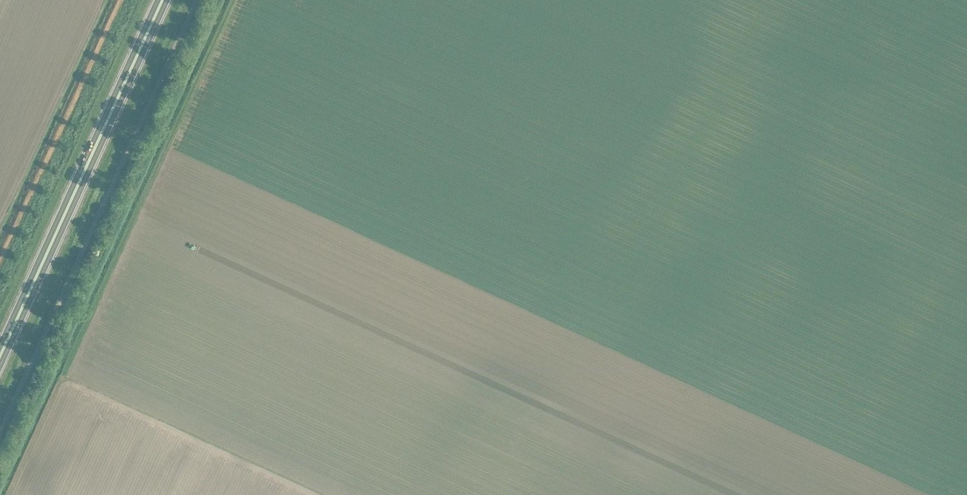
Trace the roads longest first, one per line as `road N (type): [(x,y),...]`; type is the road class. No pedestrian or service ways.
road 1 (trunk): [(0,355),(162,0)]

